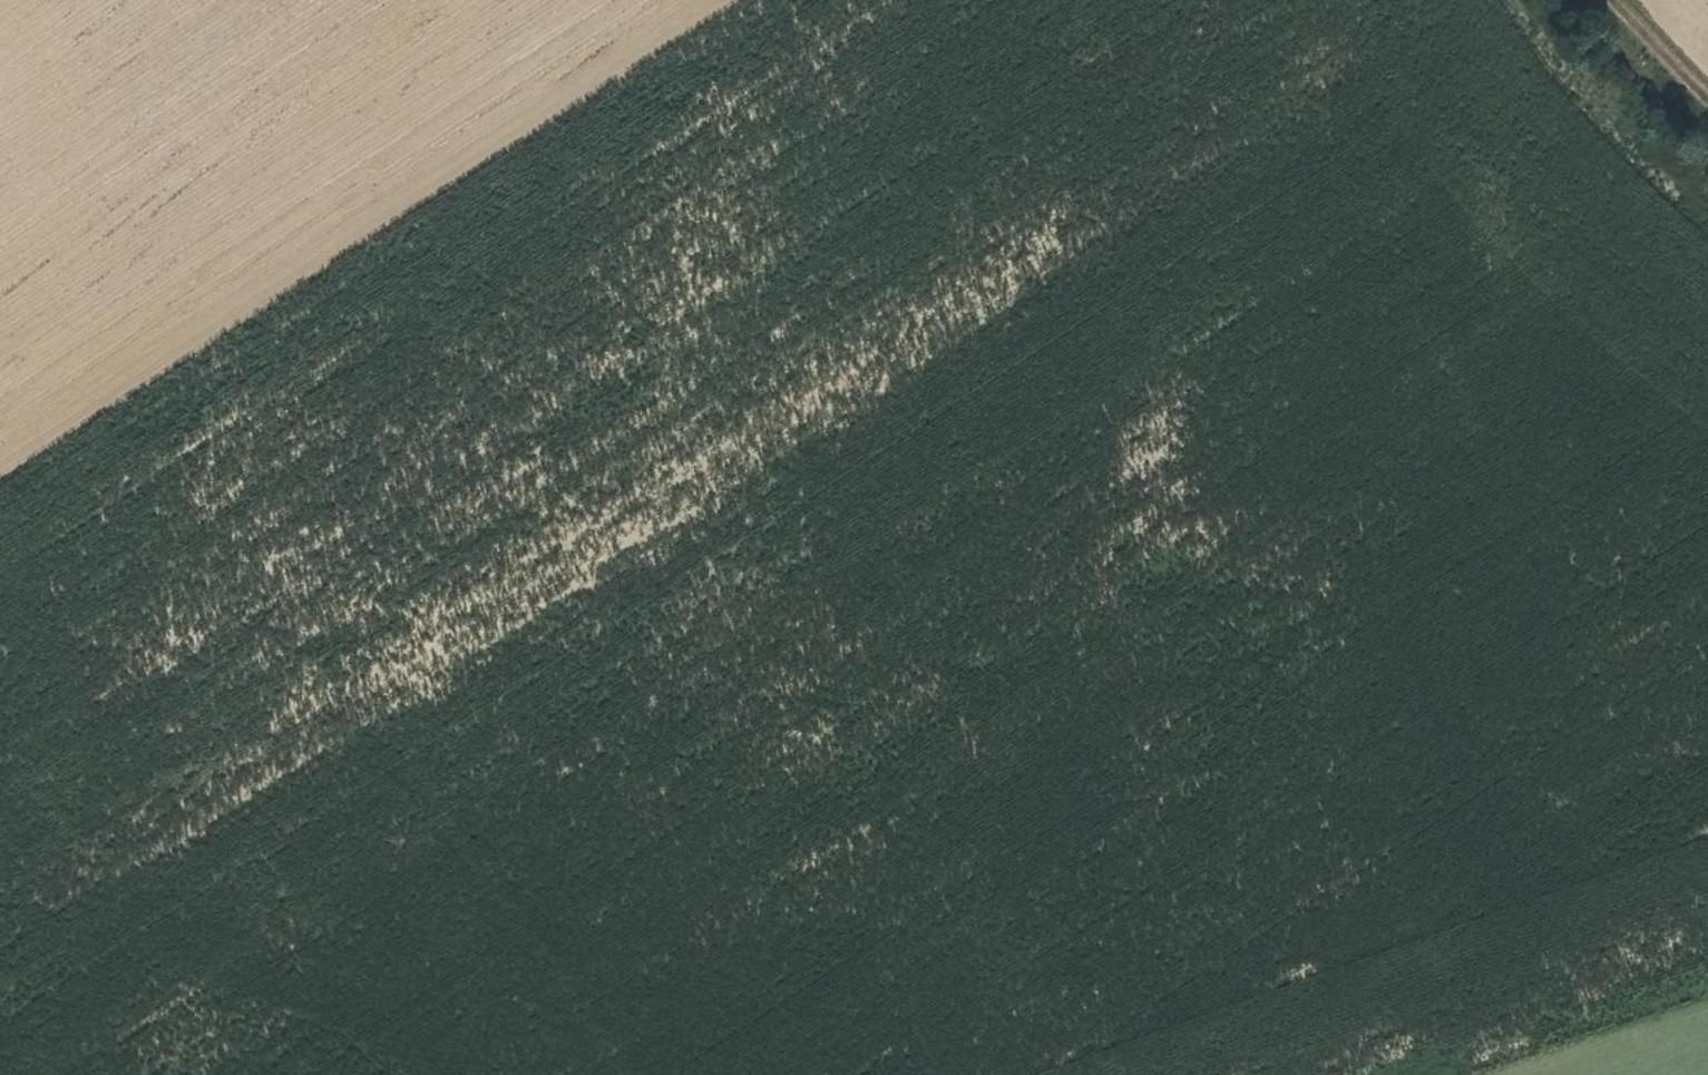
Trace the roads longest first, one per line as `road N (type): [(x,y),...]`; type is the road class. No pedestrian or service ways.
road 1 (track): [(1611,0),(1707,101)]

